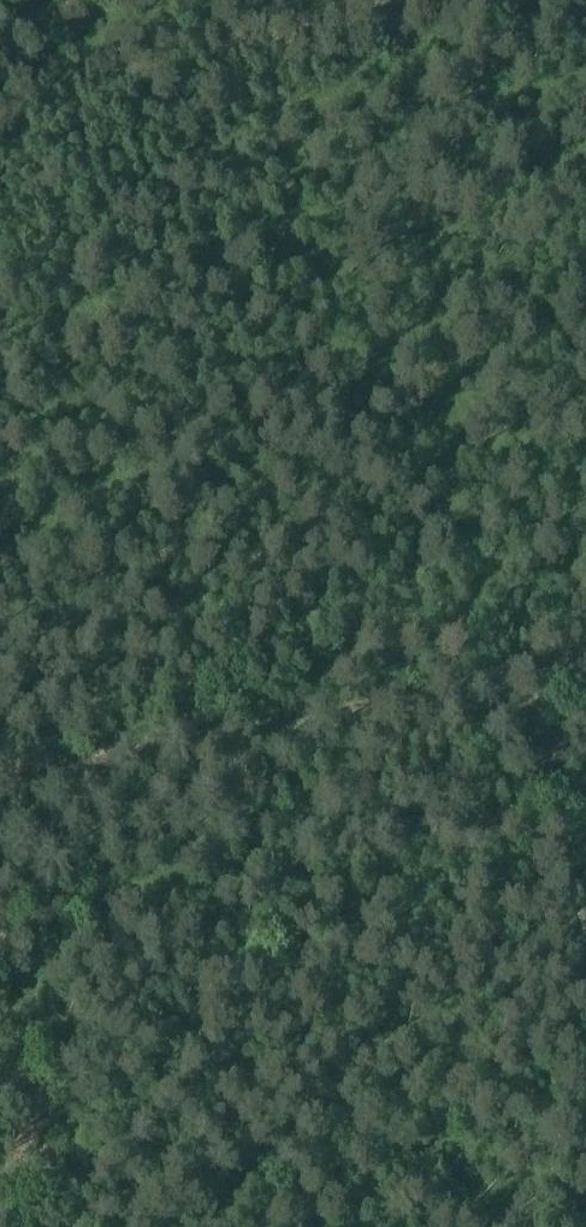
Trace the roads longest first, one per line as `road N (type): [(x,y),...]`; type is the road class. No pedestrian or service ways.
road 1 (track): [(0,786),(585,665)]
road 2 (track): [(451,0),(0,99)]

